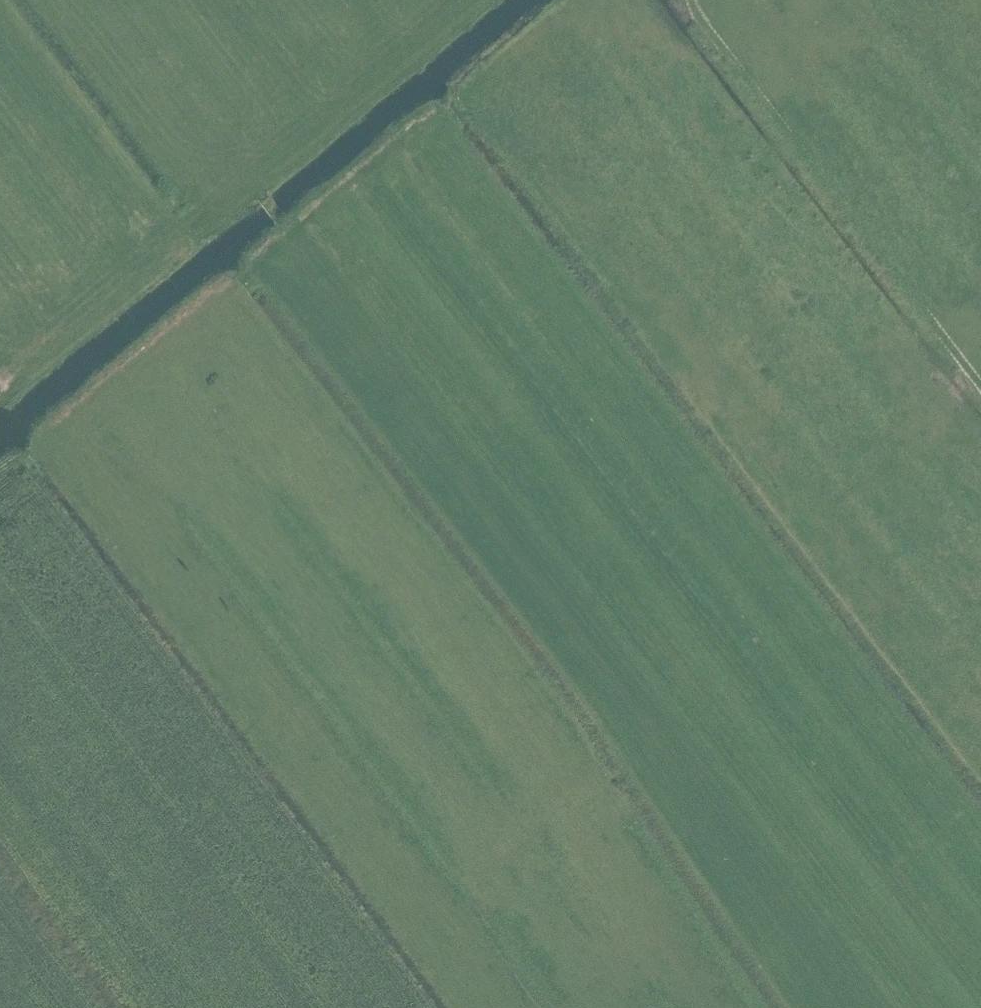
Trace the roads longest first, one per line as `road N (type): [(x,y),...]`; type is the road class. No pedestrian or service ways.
road 1 (track): [(980,387),(692,0)]

